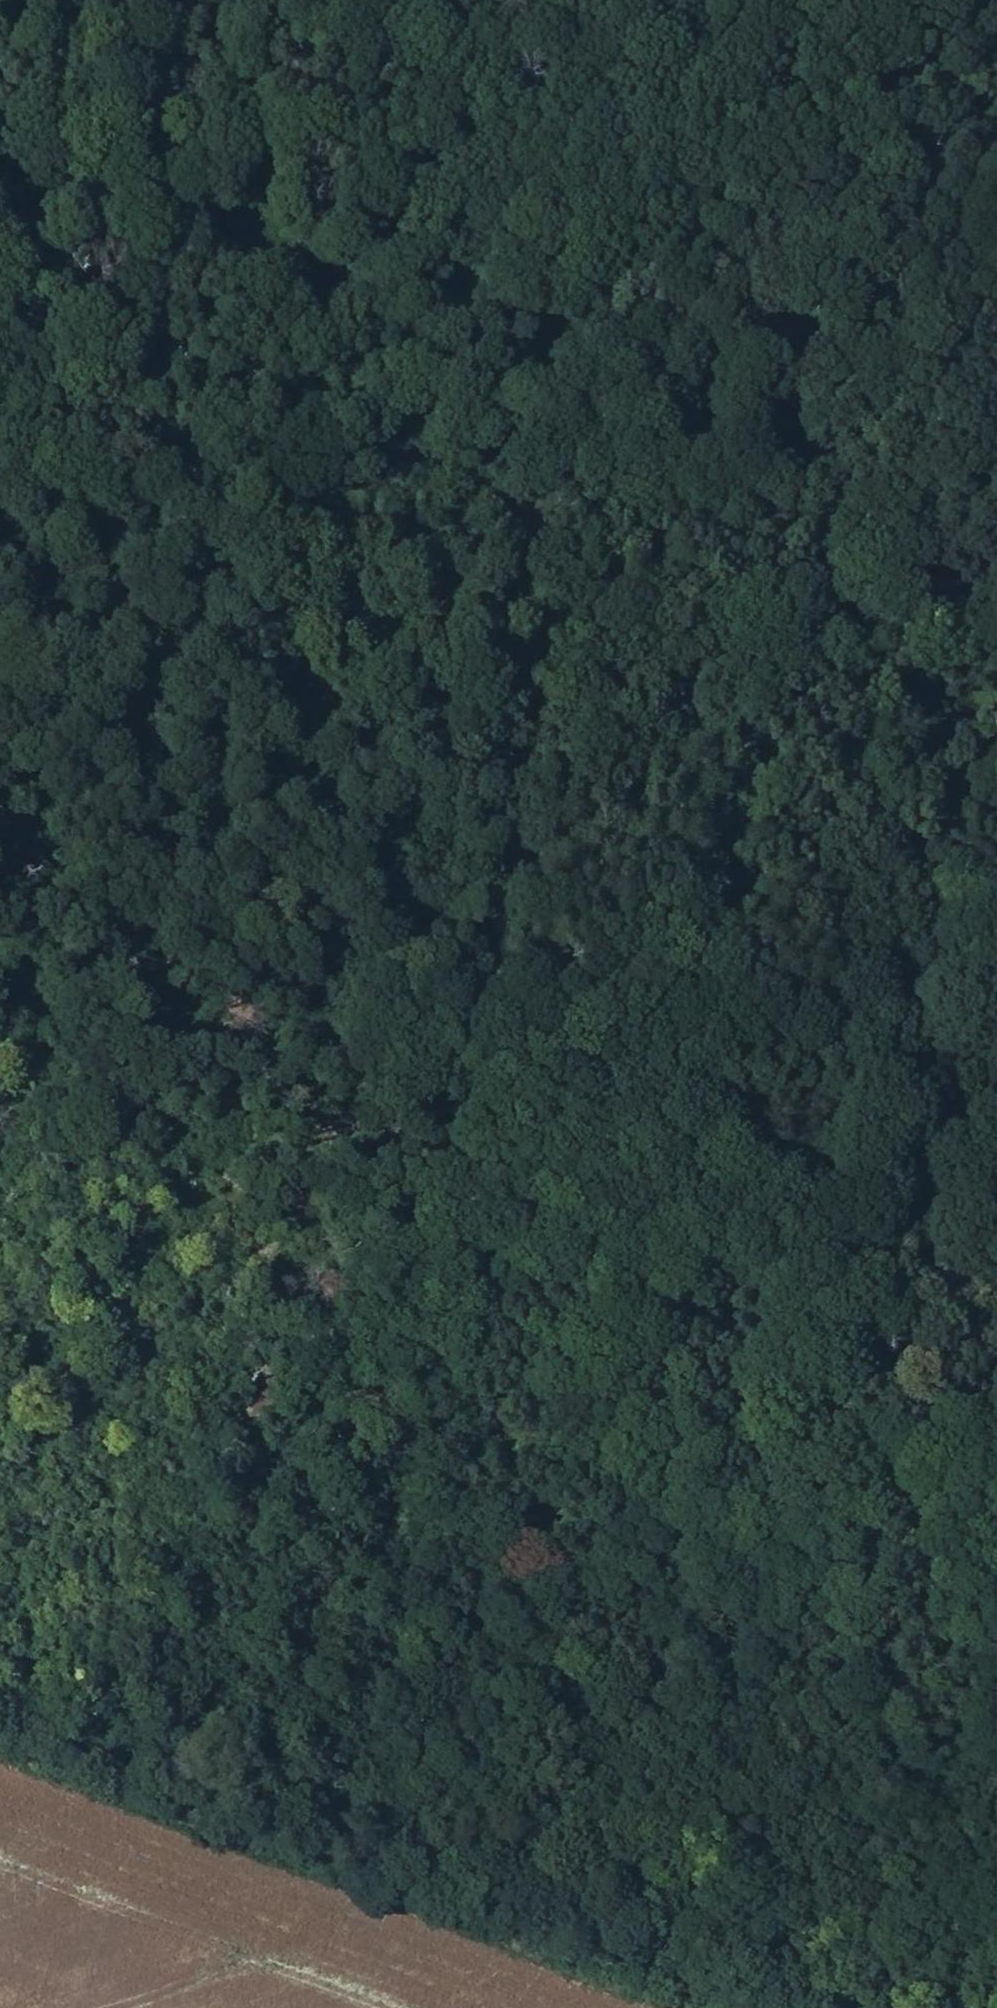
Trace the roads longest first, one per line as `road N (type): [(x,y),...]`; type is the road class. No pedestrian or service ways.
road 1 (track): [(996,730),(976,678),(839,484),(752,250),(739,136),(705,0)]

